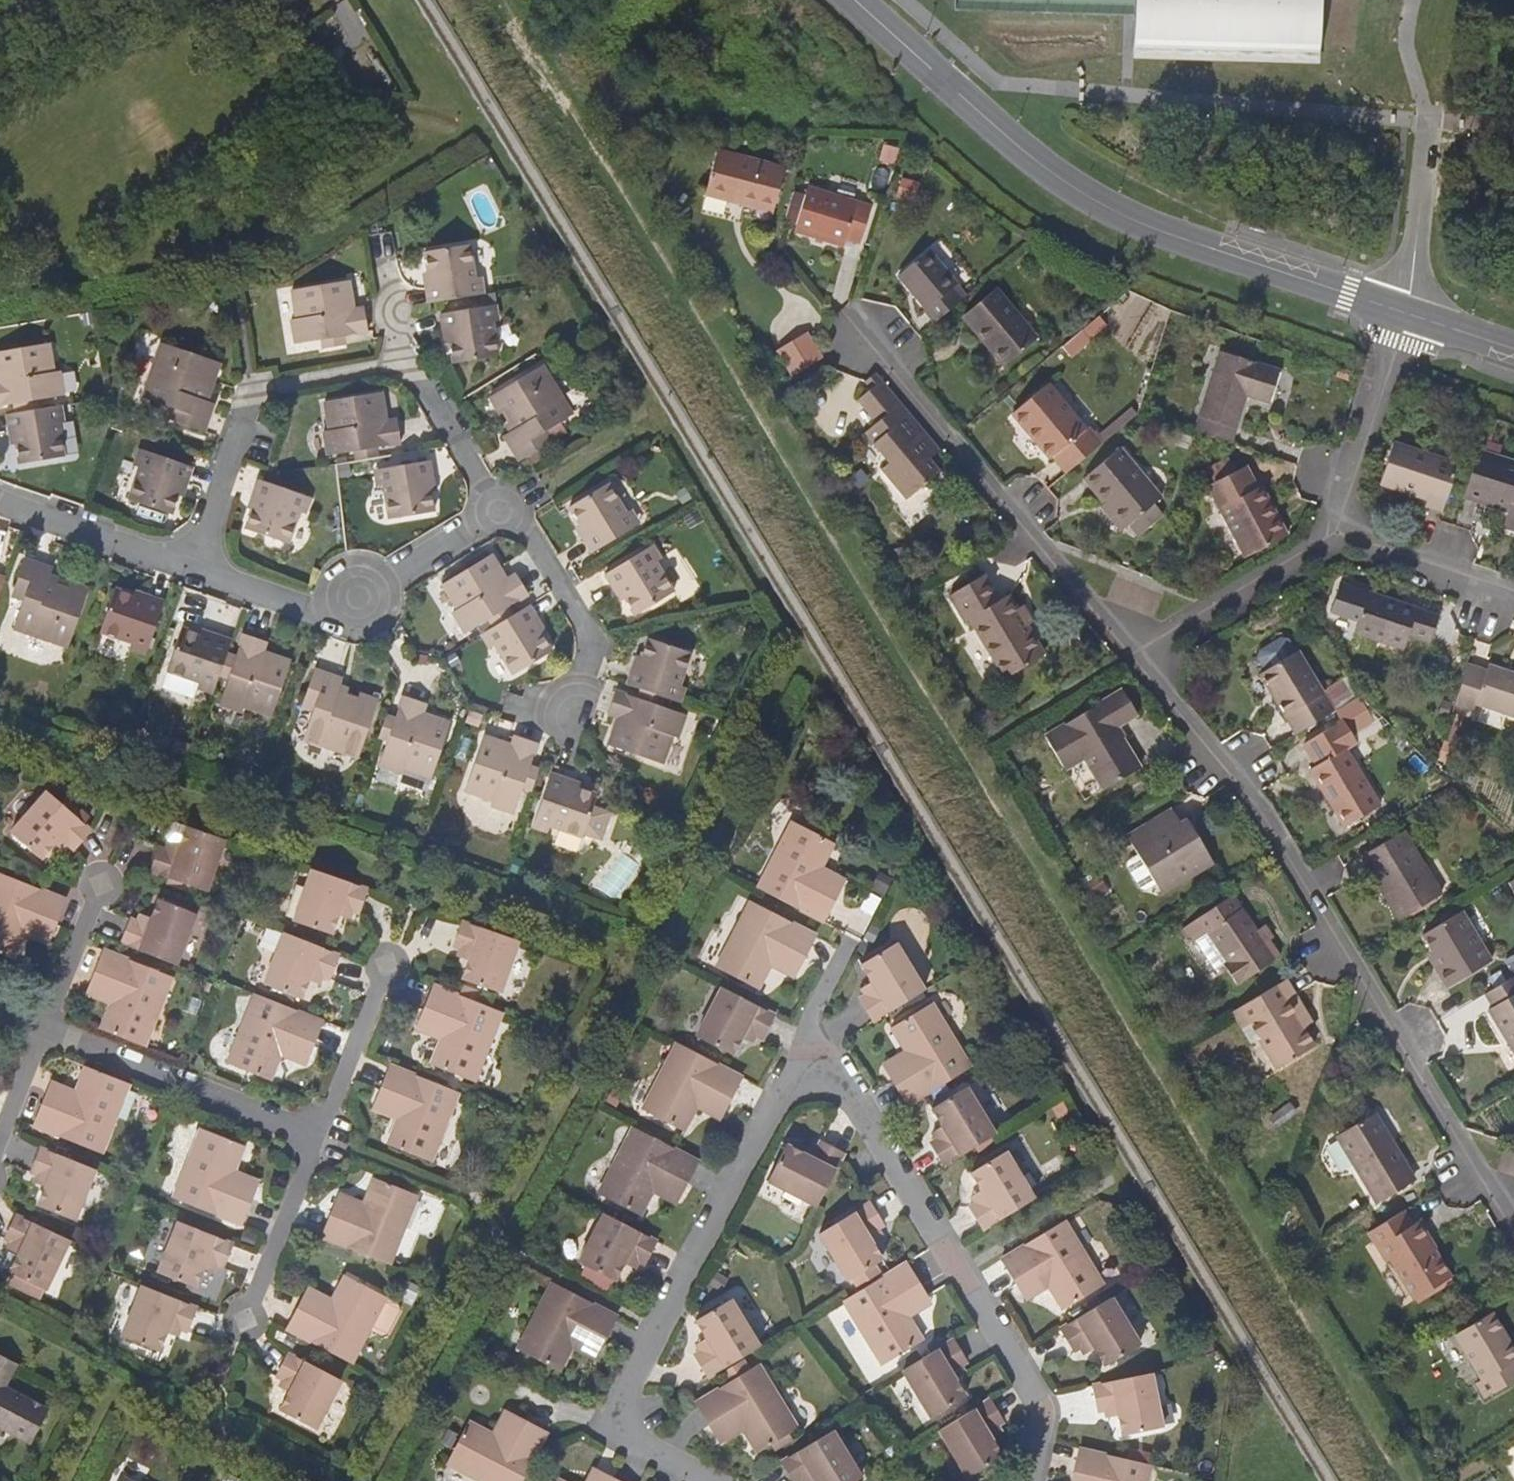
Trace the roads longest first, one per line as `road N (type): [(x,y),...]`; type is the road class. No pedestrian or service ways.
road 1 (residential): [(1513,1233),(1295,870),(1124,659)]
road 2 (unclassified): [(852,0),(1072,188),(1129,218),(1404,312)]
road 3 (residential): [(814,1075),(789,1086),(624,1402),(628,1437),(706,1480)]
road 4 (residential): [(1028,1480),(1039,1399),(861,1105),(848,1089),(814,1075)]
road 5 (residential): [(1124,659),(859,338)]
road 6 (residential): [(193,567),(246,400),(262,388),(406,365)]
road 7 (residential): [(193,567),(314,608),(358,601),(501,514)]
road 8 (residential): [(47,1025),(318,1136)]
road 9 (residential): [(1325,535),(1319,549),(1124,659)]
road 10 (residential): [(1325,535),(1404,312)]
road 11 (residential): [(501,514),(531,534),(586,624),(589,657),(578,713)]
road 12 (residential): [(0,502),(193,567)]
road 13 (residential): [(1325,535),(1513,597)]
road 14 (residential): [(318,1136),(247,1317)]
road 15 (residential): [(1404,312),(1430,125)]
road 16 (residential): [(318,1136),(388,962)]
road 17 (residential): [(406,365),(501,514)]
road 18 (residential): [(47,1025),(103,883)]
road 19 (residential): [(406,365),(403,315),(386,292),(377,238)]
road 20 (residential): [(0,1140),(47,1025)]

